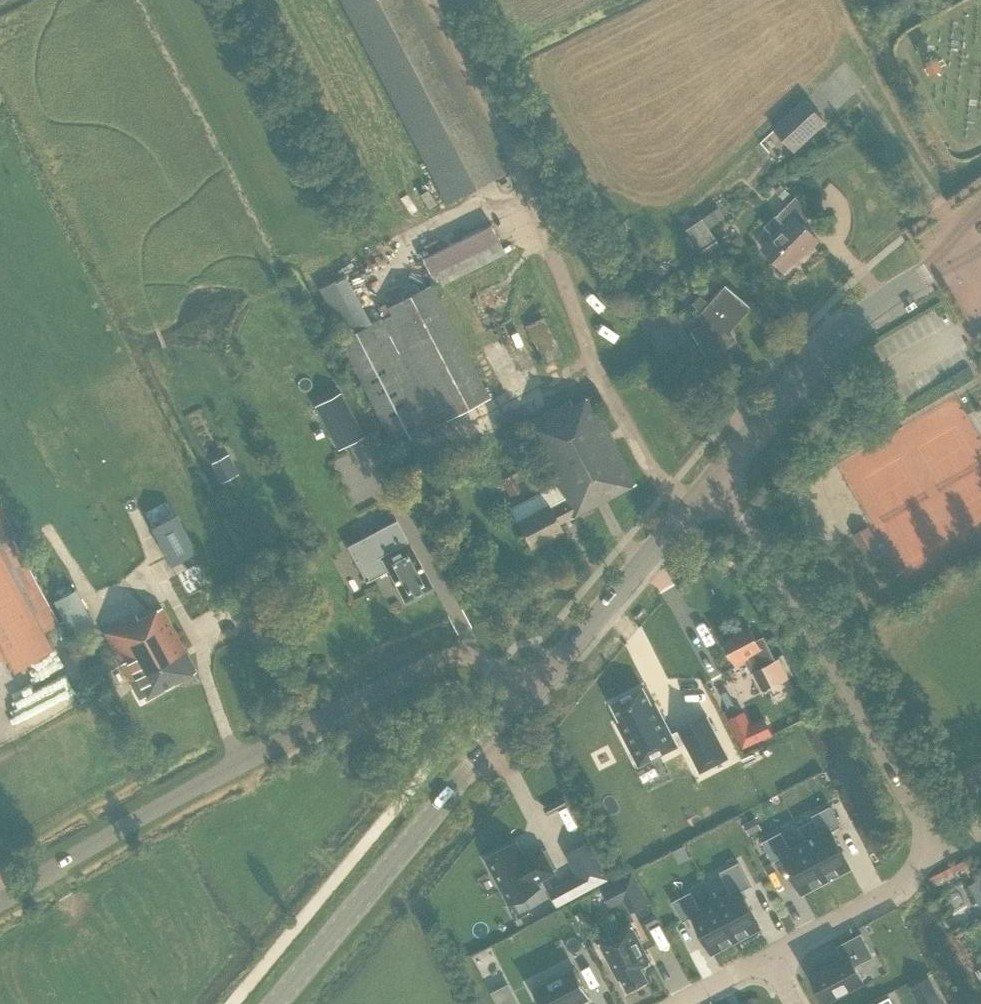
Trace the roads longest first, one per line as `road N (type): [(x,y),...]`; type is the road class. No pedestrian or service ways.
road 1 (residential): [(0,903),(239,762),(432,661),(478,659),(529,695)]
road 2 (unclassified): [(936,833),(748,517),(708,483)]
road 3 (secondary): [(275,1003),(529,695)]
road 4 (secondary): [(708,483),(834,338),(980,220)]
road 5 (secondary): [(529,695),(708,483)]
road 6 (residential): [(769,956),(893,892),(936,833)]

